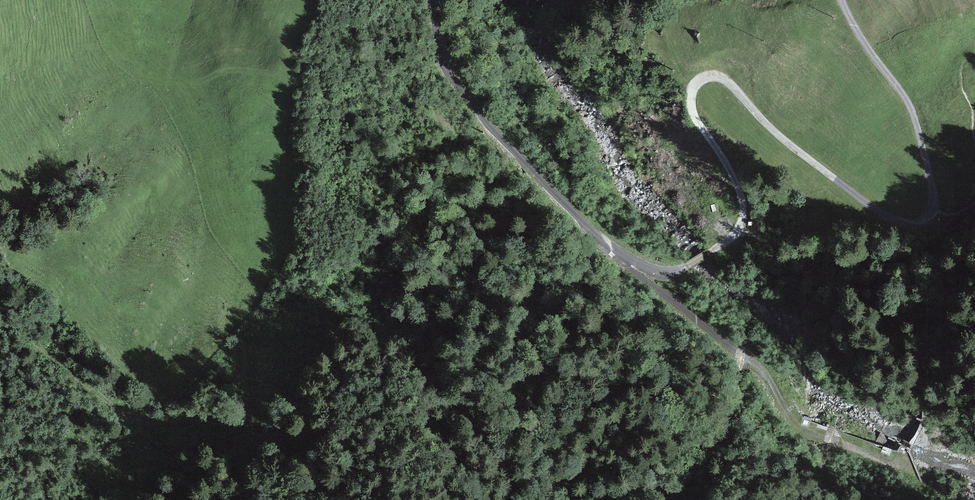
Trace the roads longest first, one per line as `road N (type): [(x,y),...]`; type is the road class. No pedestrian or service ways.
road 1 (unclassified): [(434,0),(447,69),(492,126),(601,238),(639,264),(671,272),(732,236),(743,214),(736,185),(693,116),(693,88),(708,76),(729,82),(768,125),(880,213),(907,224),(930,217),(931,179),(915,115),(843,0)]
road 2 (track): [(0,301),(21,333),(118,408),(148,419),(237,426)]
road 3 (track): [(639,264),(729,351)]

